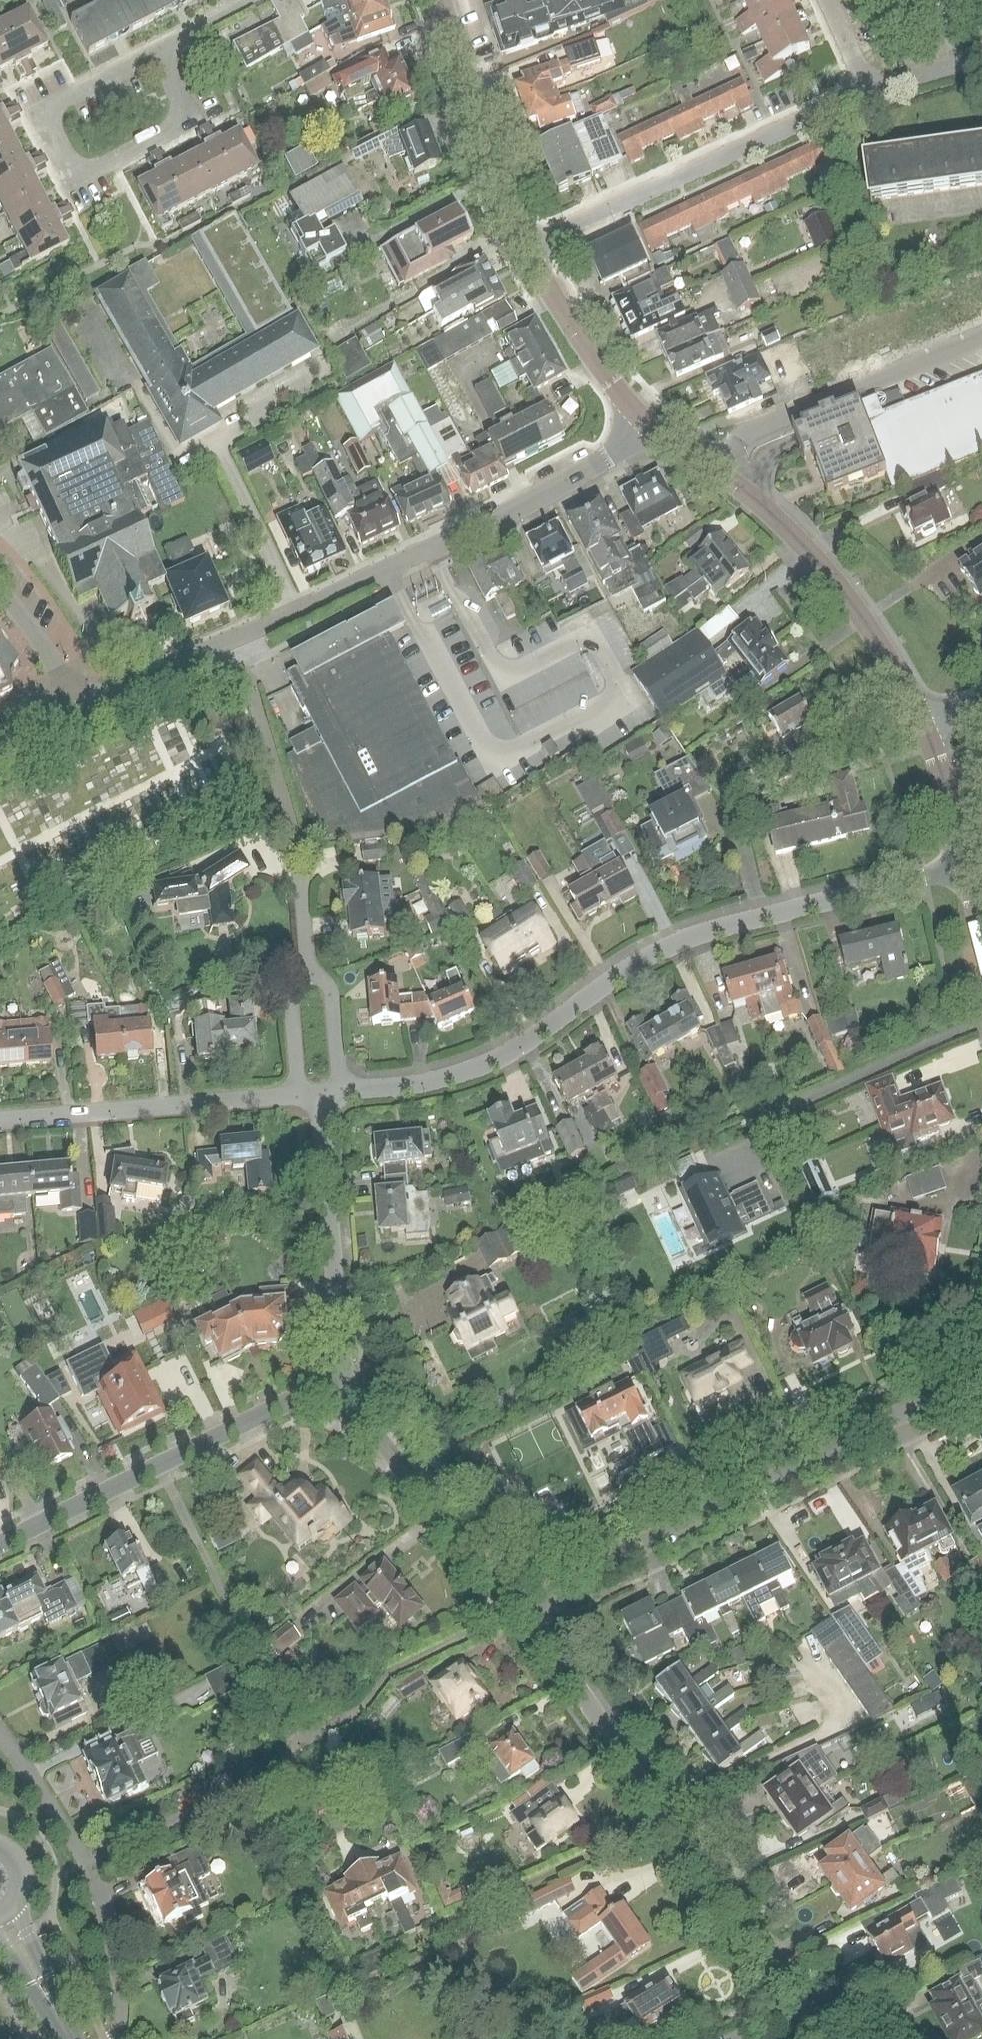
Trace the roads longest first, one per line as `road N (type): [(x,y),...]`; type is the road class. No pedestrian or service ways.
road 1 (residential): [(965,867),(781,910),(675,952),(479,1067),(346,1095)]
road 2 (residential): [(645,439),(429,551),(132,687),(69,686)]
road 3 (residential): [(499,1619),(981,1371)]
road 4 (residential): [(823,2038),(499,1619)]
road 5 (tertiary): [(931,724),(800,541),(718,476),(645,439)]
road 6 (residential): [(524,249),(867,92)]
road 7 (residential): [(0,1540),(289,1404),(332,1399)]
road 8 (residential): [(0,1731),(88,1868),(105,1911),(124,2019),(120,2038)]
road 9 (residential): [(300,1102),(0,1121)]
road 10 (residential): [(332,1399),(324,1100)]
road 11 (residential): [(499,1619),(332,1399)]
road 12 (tertiary): [(524,249),(440,0)]
road 13 (residential): [(159,50),(51,107),(49,130),(68,166),(84,172),(113,159)]
road 14 (tertiary): [(645,439),(554,309),(524,249)]
road 15 (residential): [(113,159),(180,127),(187,106),(159,50)]
road 16 (tertiary): [(965,867),(931,724)]
road 17 (residential): [(313,961),(293,994),(300,1102)]
road 18 (residential): [(346,1095),(334,991),(313,961)]
road 19 (secondary): [(65,2036),(17,1911)]
road 20 (residential): [(867,92),(981,54)]

